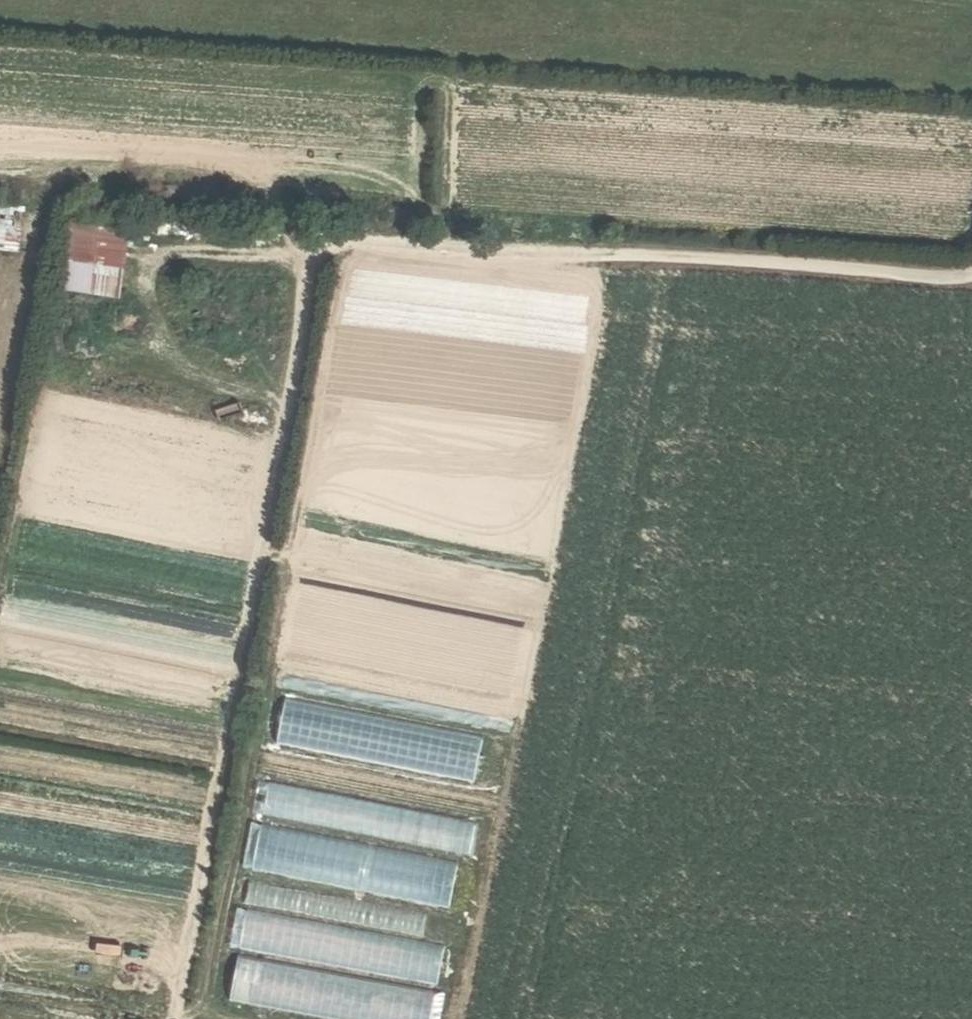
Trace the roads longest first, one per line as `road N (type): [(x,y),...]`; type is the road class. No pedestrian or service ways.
road 1 (track): [(168,1018),(313,263),(337,245),(625,257)]
road 2 (residential): [(625,257),(951,279),(971,273)]

